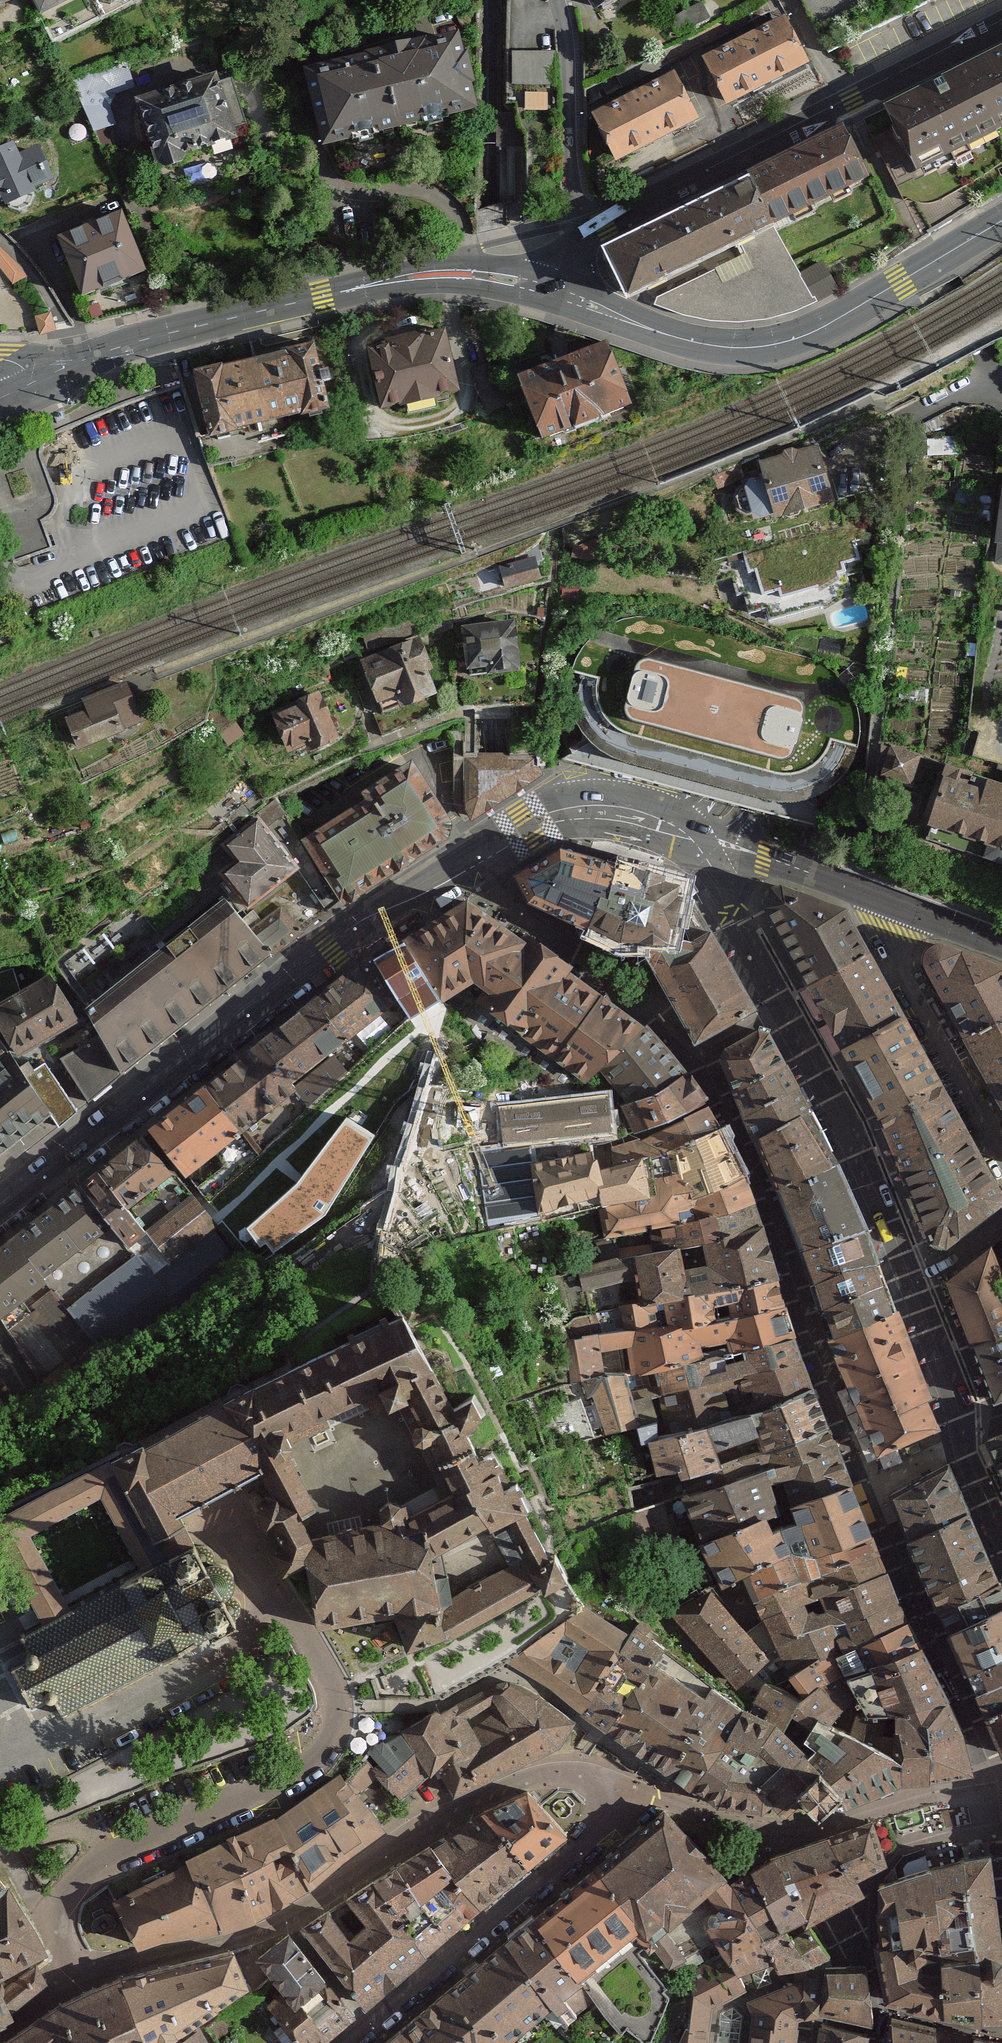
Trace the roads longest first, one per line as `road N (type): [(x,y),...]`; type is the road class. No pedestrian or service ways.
road 1 (motorway): [(0,419),(652,176),(1001,28)]
road 2 (residential): [(360,2042),(604,1828),(608,1802),(579,1774),(507,1789),(389,1850),(290,1923),(243,1941),(82,1972)]
road 3 (tertiary): [(0,1210),(330,947),(529,827),(616,810),(694,835)]
road 4 (motorway): [(741,0),(0,277)]
road 5 (residential): [(82,1972),(52,1918),(74,1884),(101,1860),(293,1781),(330,1746),(340,1698),(285,1598)]
road 6 (secondary): [(545,291),(489,279),(391,284),(174,332),(41,380)]
road 7 (secondary): [(1001,222),(806,336),(750,350),(674,339),(545,291)]
road 8 (secondary): [(1001,28),(578,240)]
road 9 (tertiary): [(1001,941),(694,835)]
road 10 (residential): [(578,240),(557,0)]
road 11 (residential): [(1001,1142),(907,970)]
road 12 (residential): [(777,2042),(784,1987),(877,1956)]

